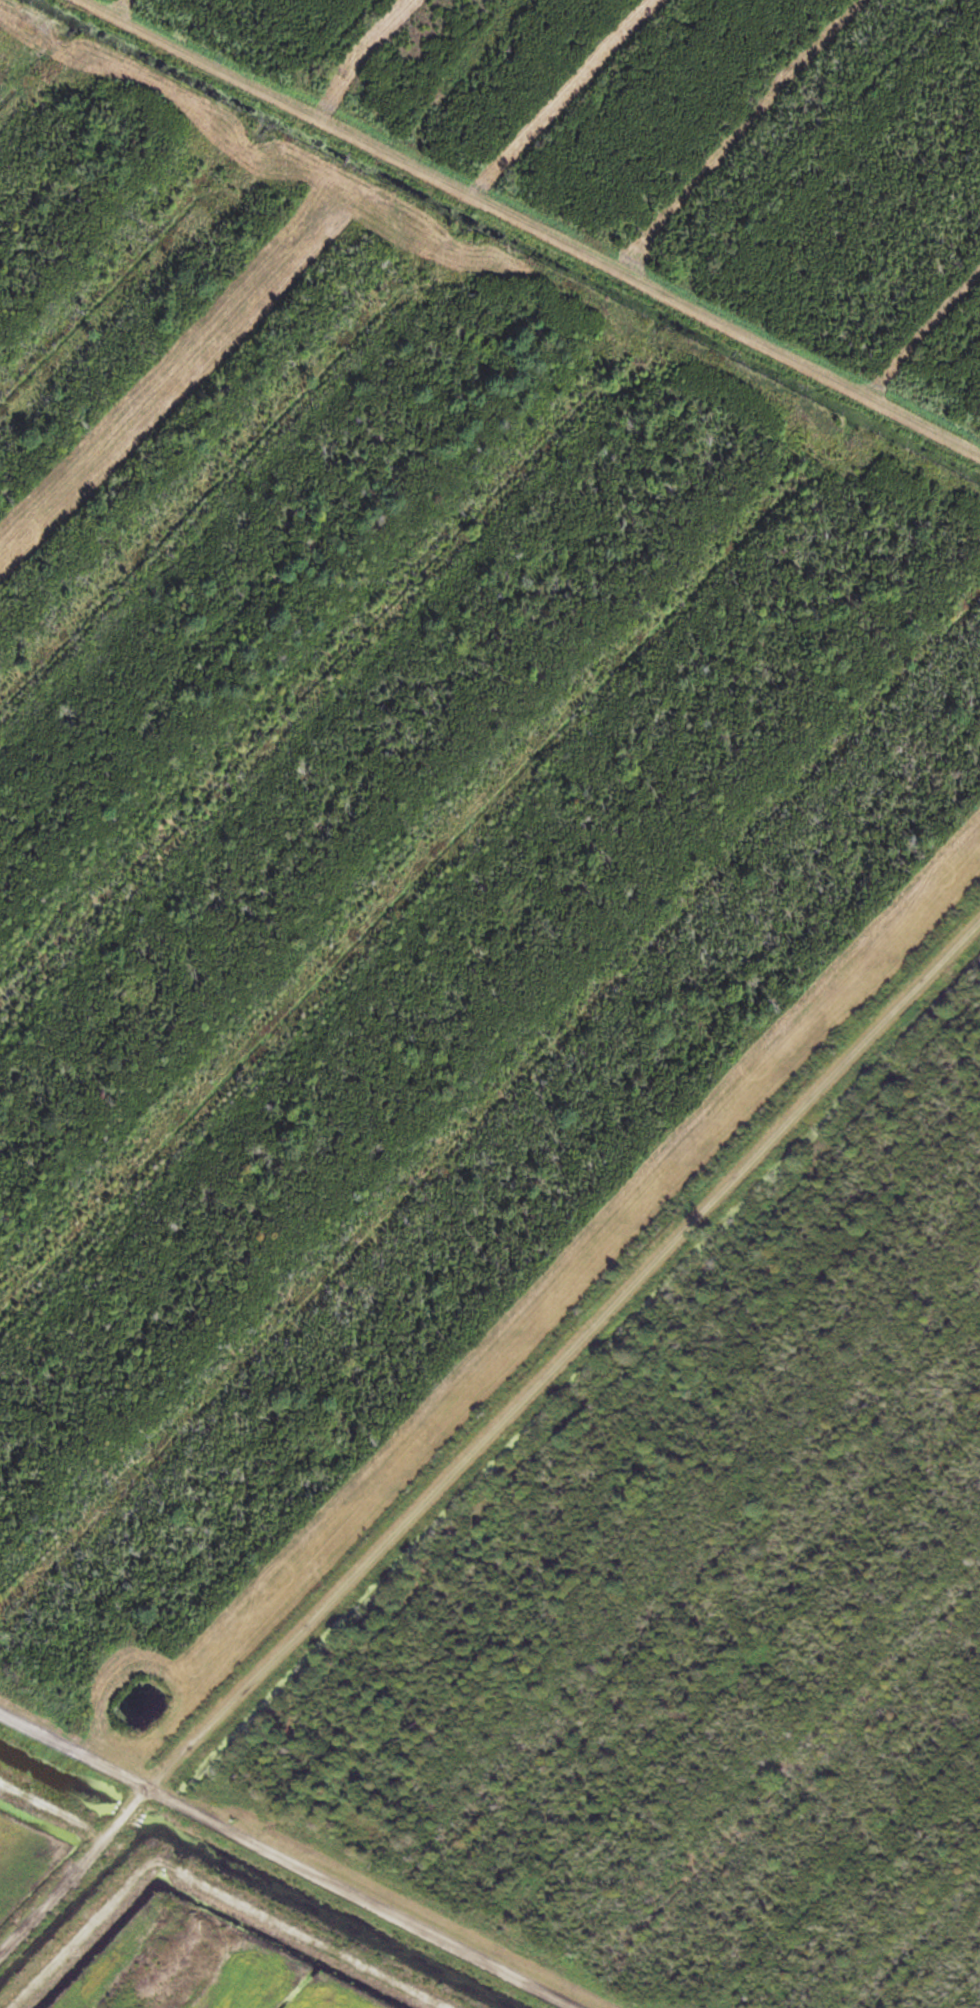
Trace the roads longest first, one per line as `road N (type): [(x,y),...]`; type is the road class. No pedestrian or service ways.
road 1 (residential): [(567,2007),(0,1714)]

